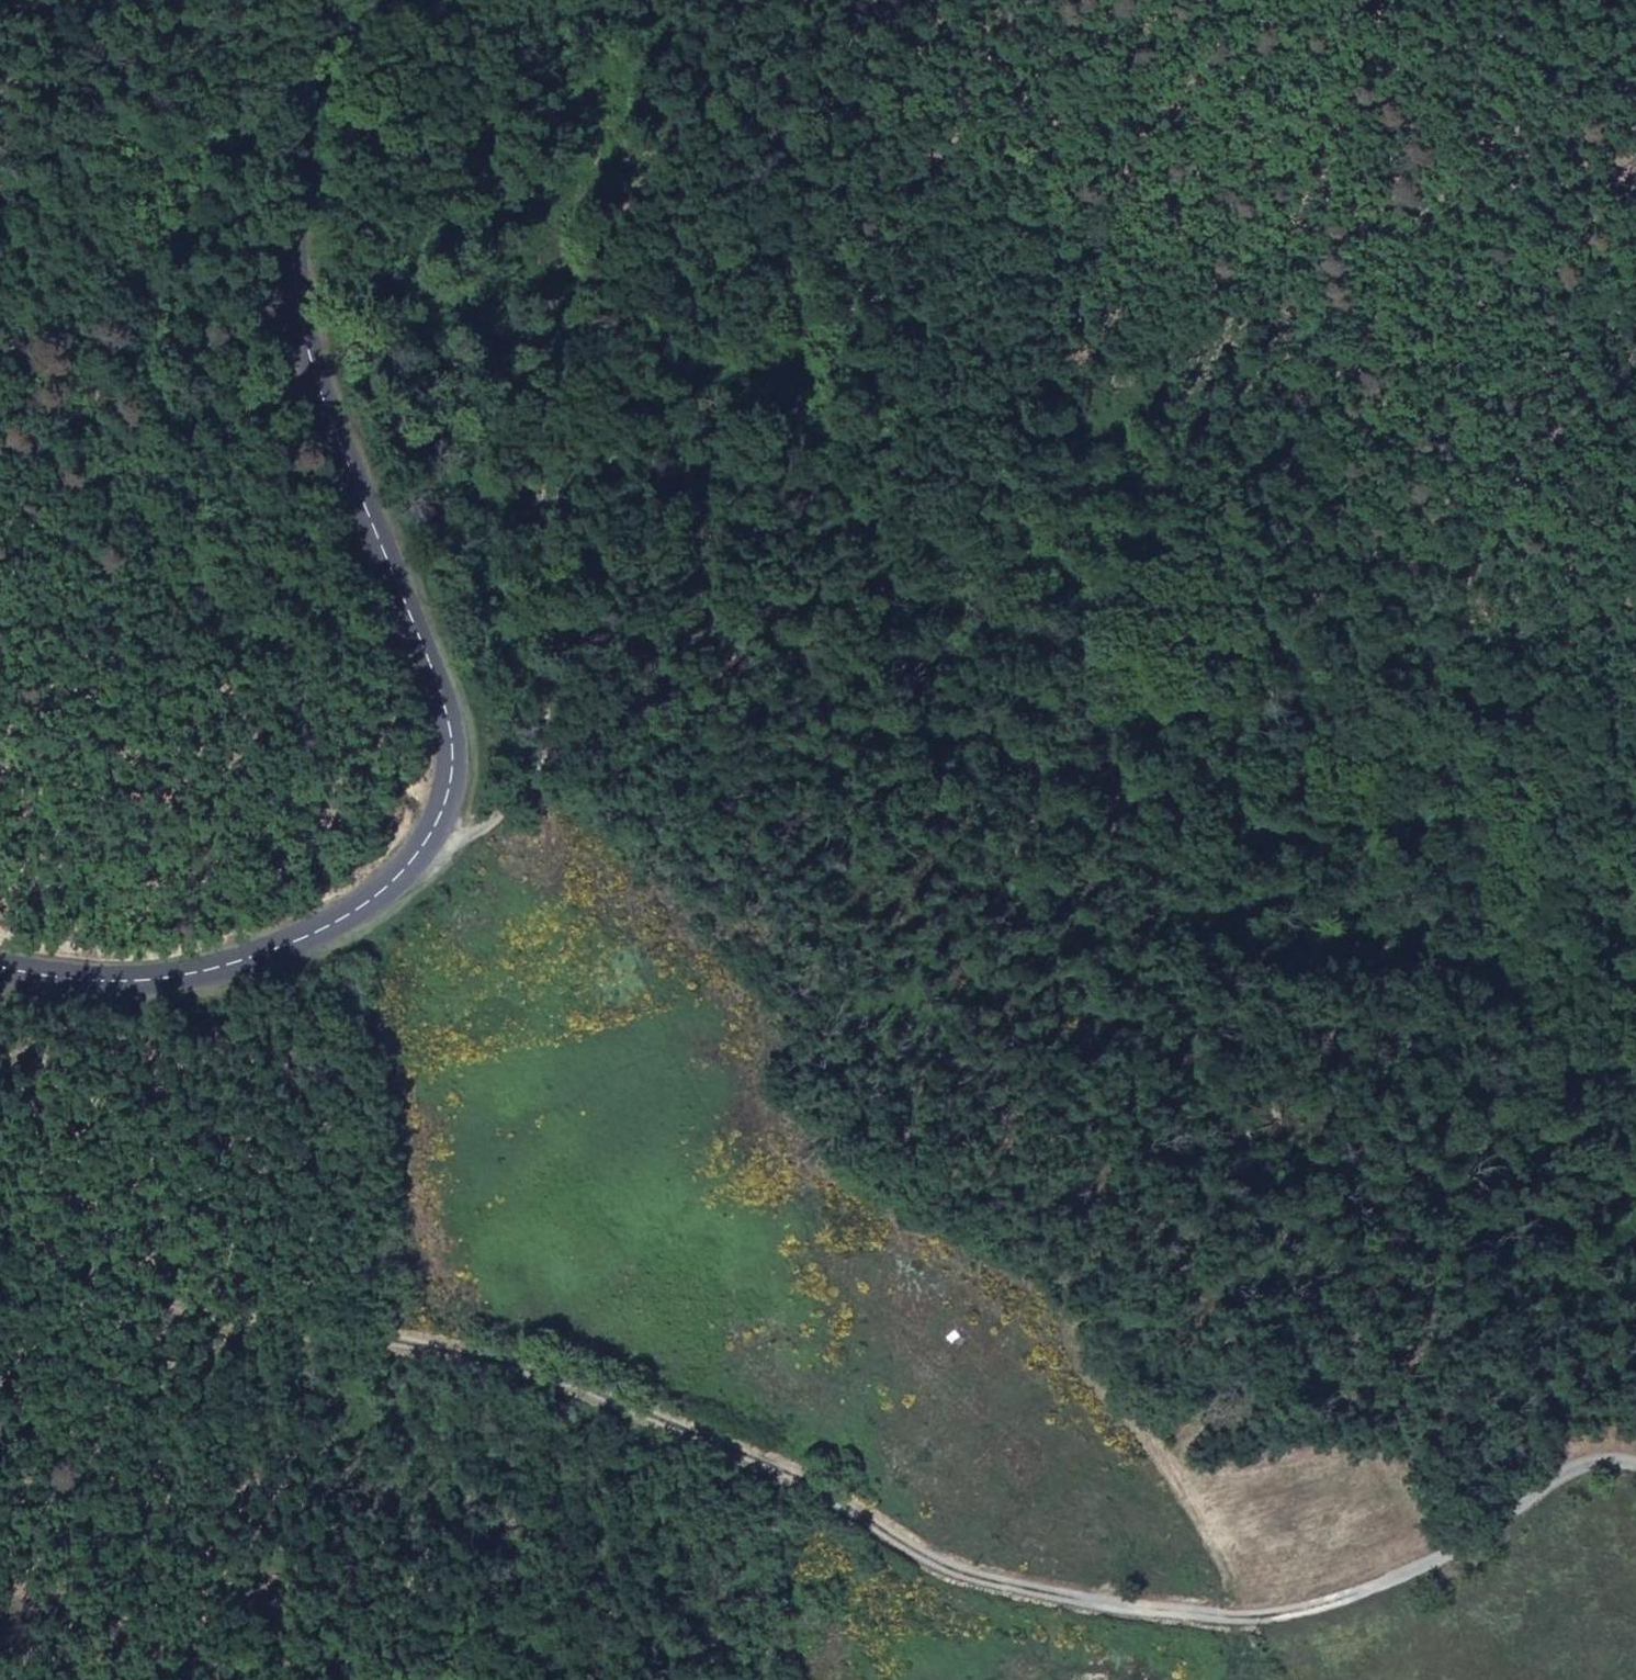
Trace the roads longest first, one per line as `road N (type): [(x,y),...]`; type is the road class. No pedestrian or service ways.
road 1 (unclassified): [(0,1230),(280,1327),(478,1350),(813,1480),(938,1564),(1119,1605),(1252,1617),(1325,1606),(1417,1570),(1545,1485),(1597,1462),(1635,1461)]
road 2 (secondary): [(0,962),(75,979),(146,981),(238,964),(314,936),(387,891),(437,829),(449,720),(322,354),(305,279),(298,193),(310,108),(348,25),(375,0)]

